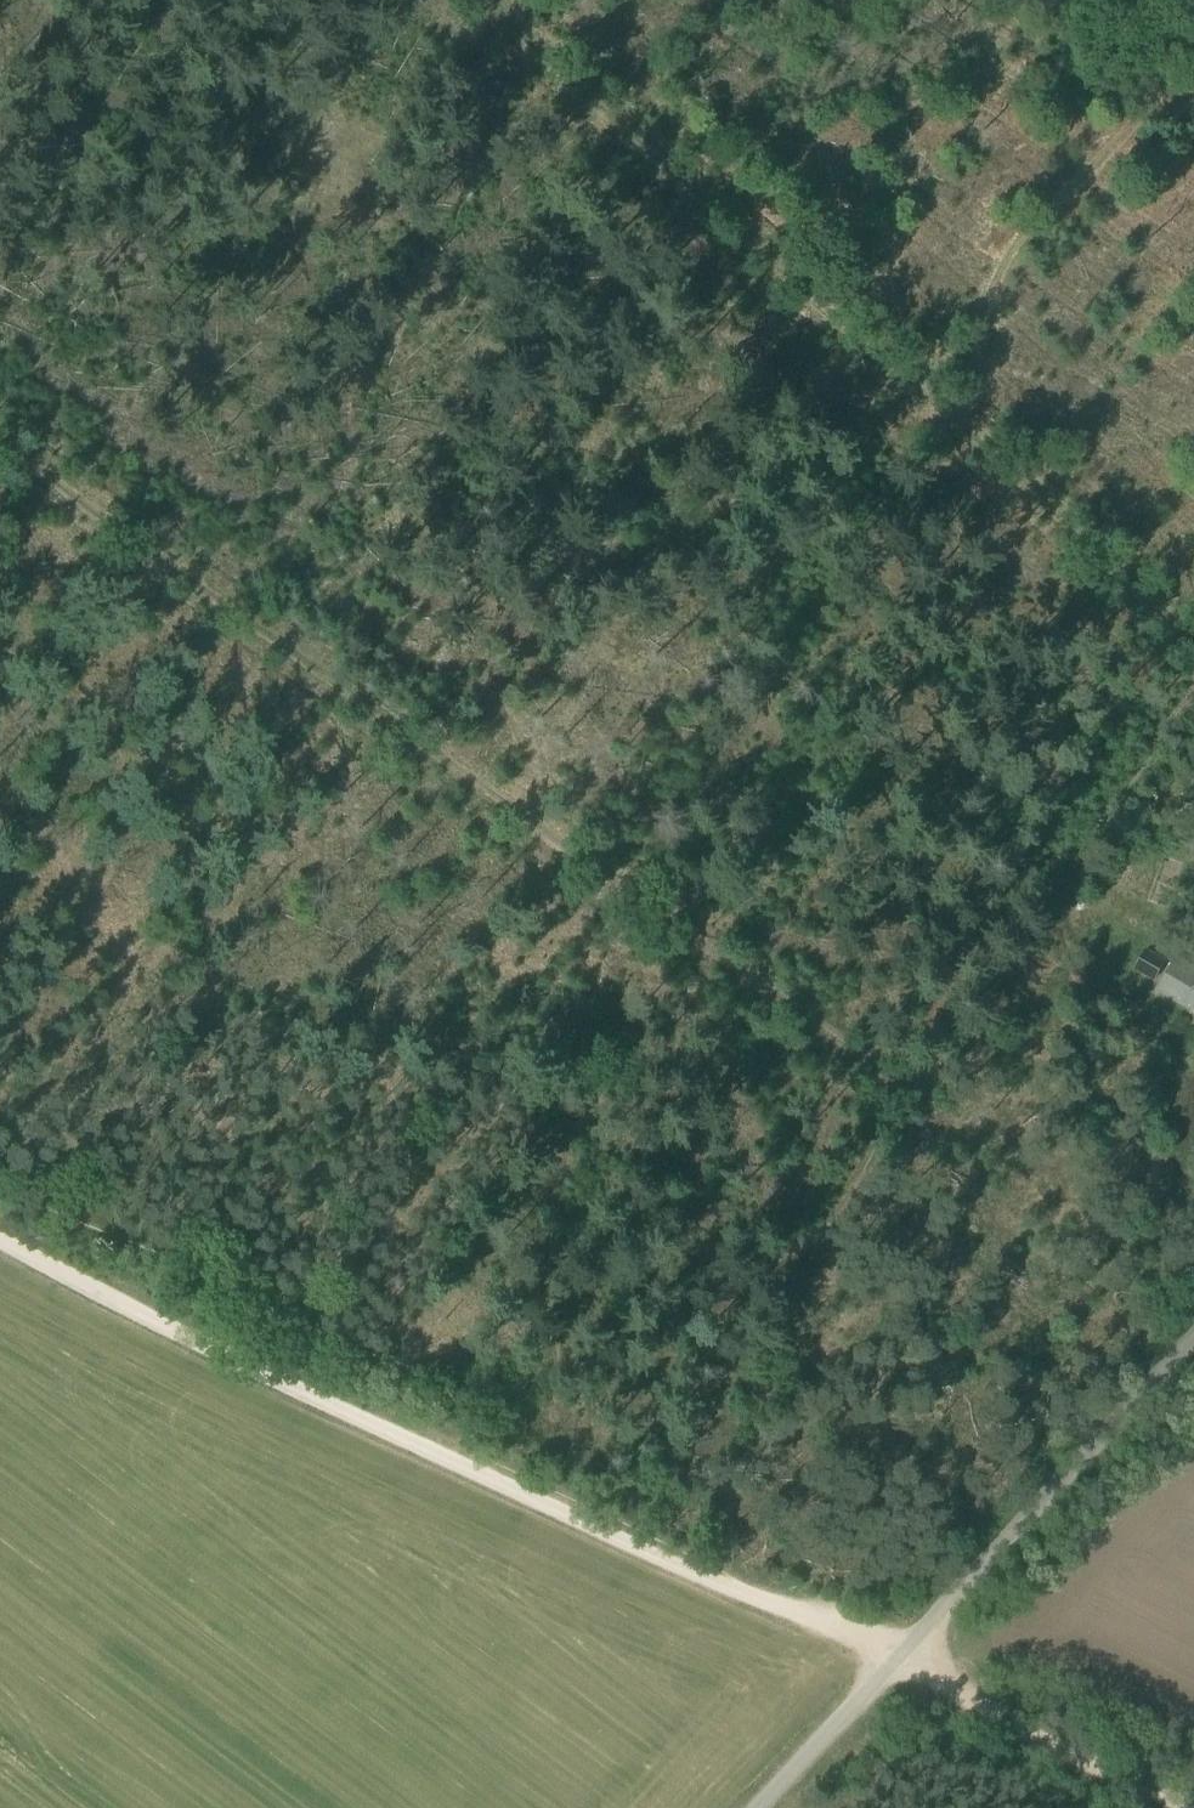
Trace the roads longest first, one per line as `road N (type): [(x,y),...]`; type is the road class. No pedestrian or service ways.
road 1 (track): [(0,1235),(1193,1807)]
road 2 (unclassified): [(766,1807),(1193,1348)]

